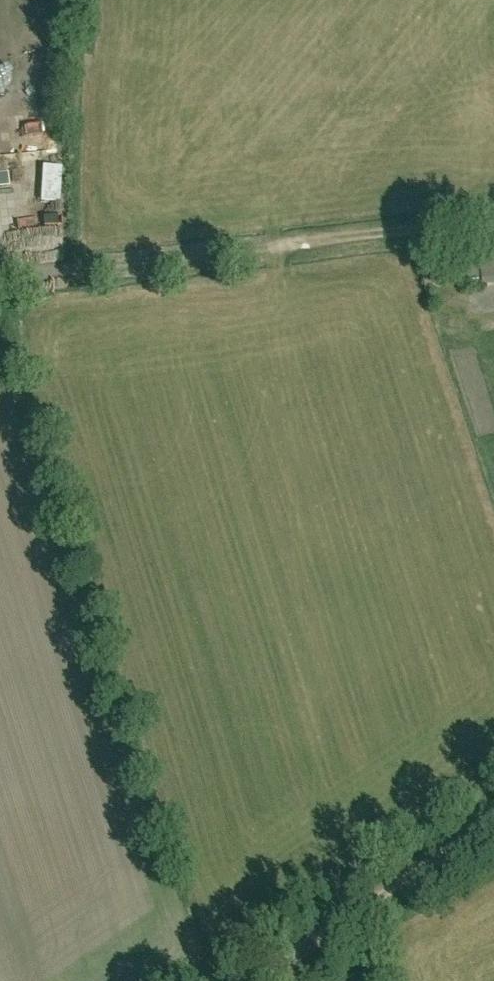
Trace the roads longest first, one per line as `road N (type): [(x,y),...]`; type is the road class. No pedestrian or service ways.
road 1 (track): [(493,222),(0,282)]
road 2 (track): [(264,980),(493,828)]

